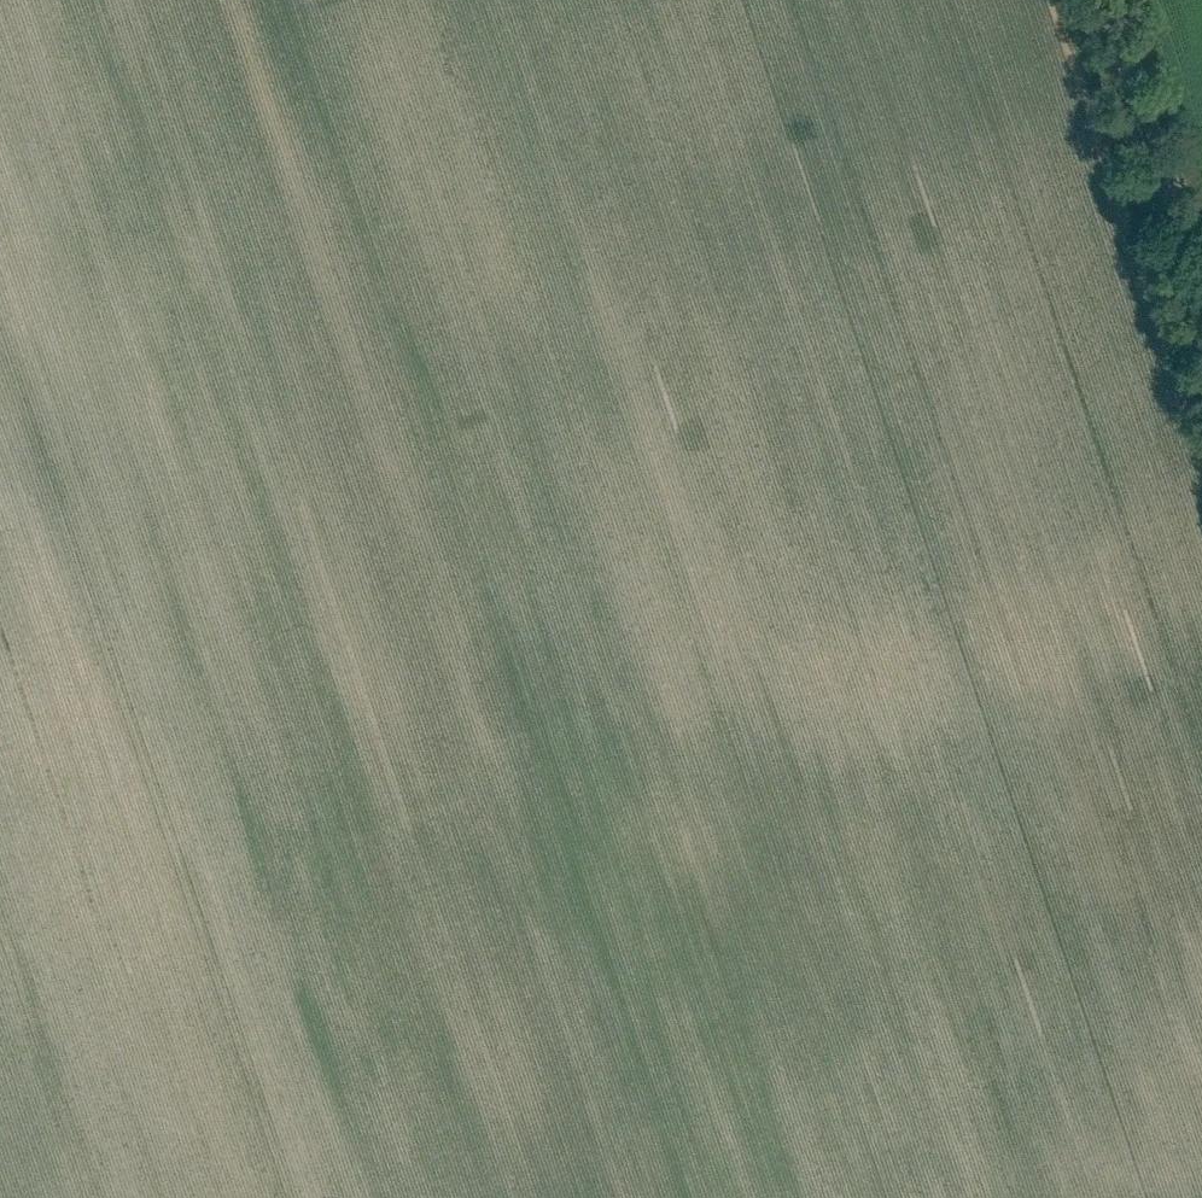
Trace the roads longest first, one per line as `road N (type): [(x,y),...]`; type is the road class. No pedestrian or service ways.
road 1 (unclassified): [(1116,0),(1201,258)]

